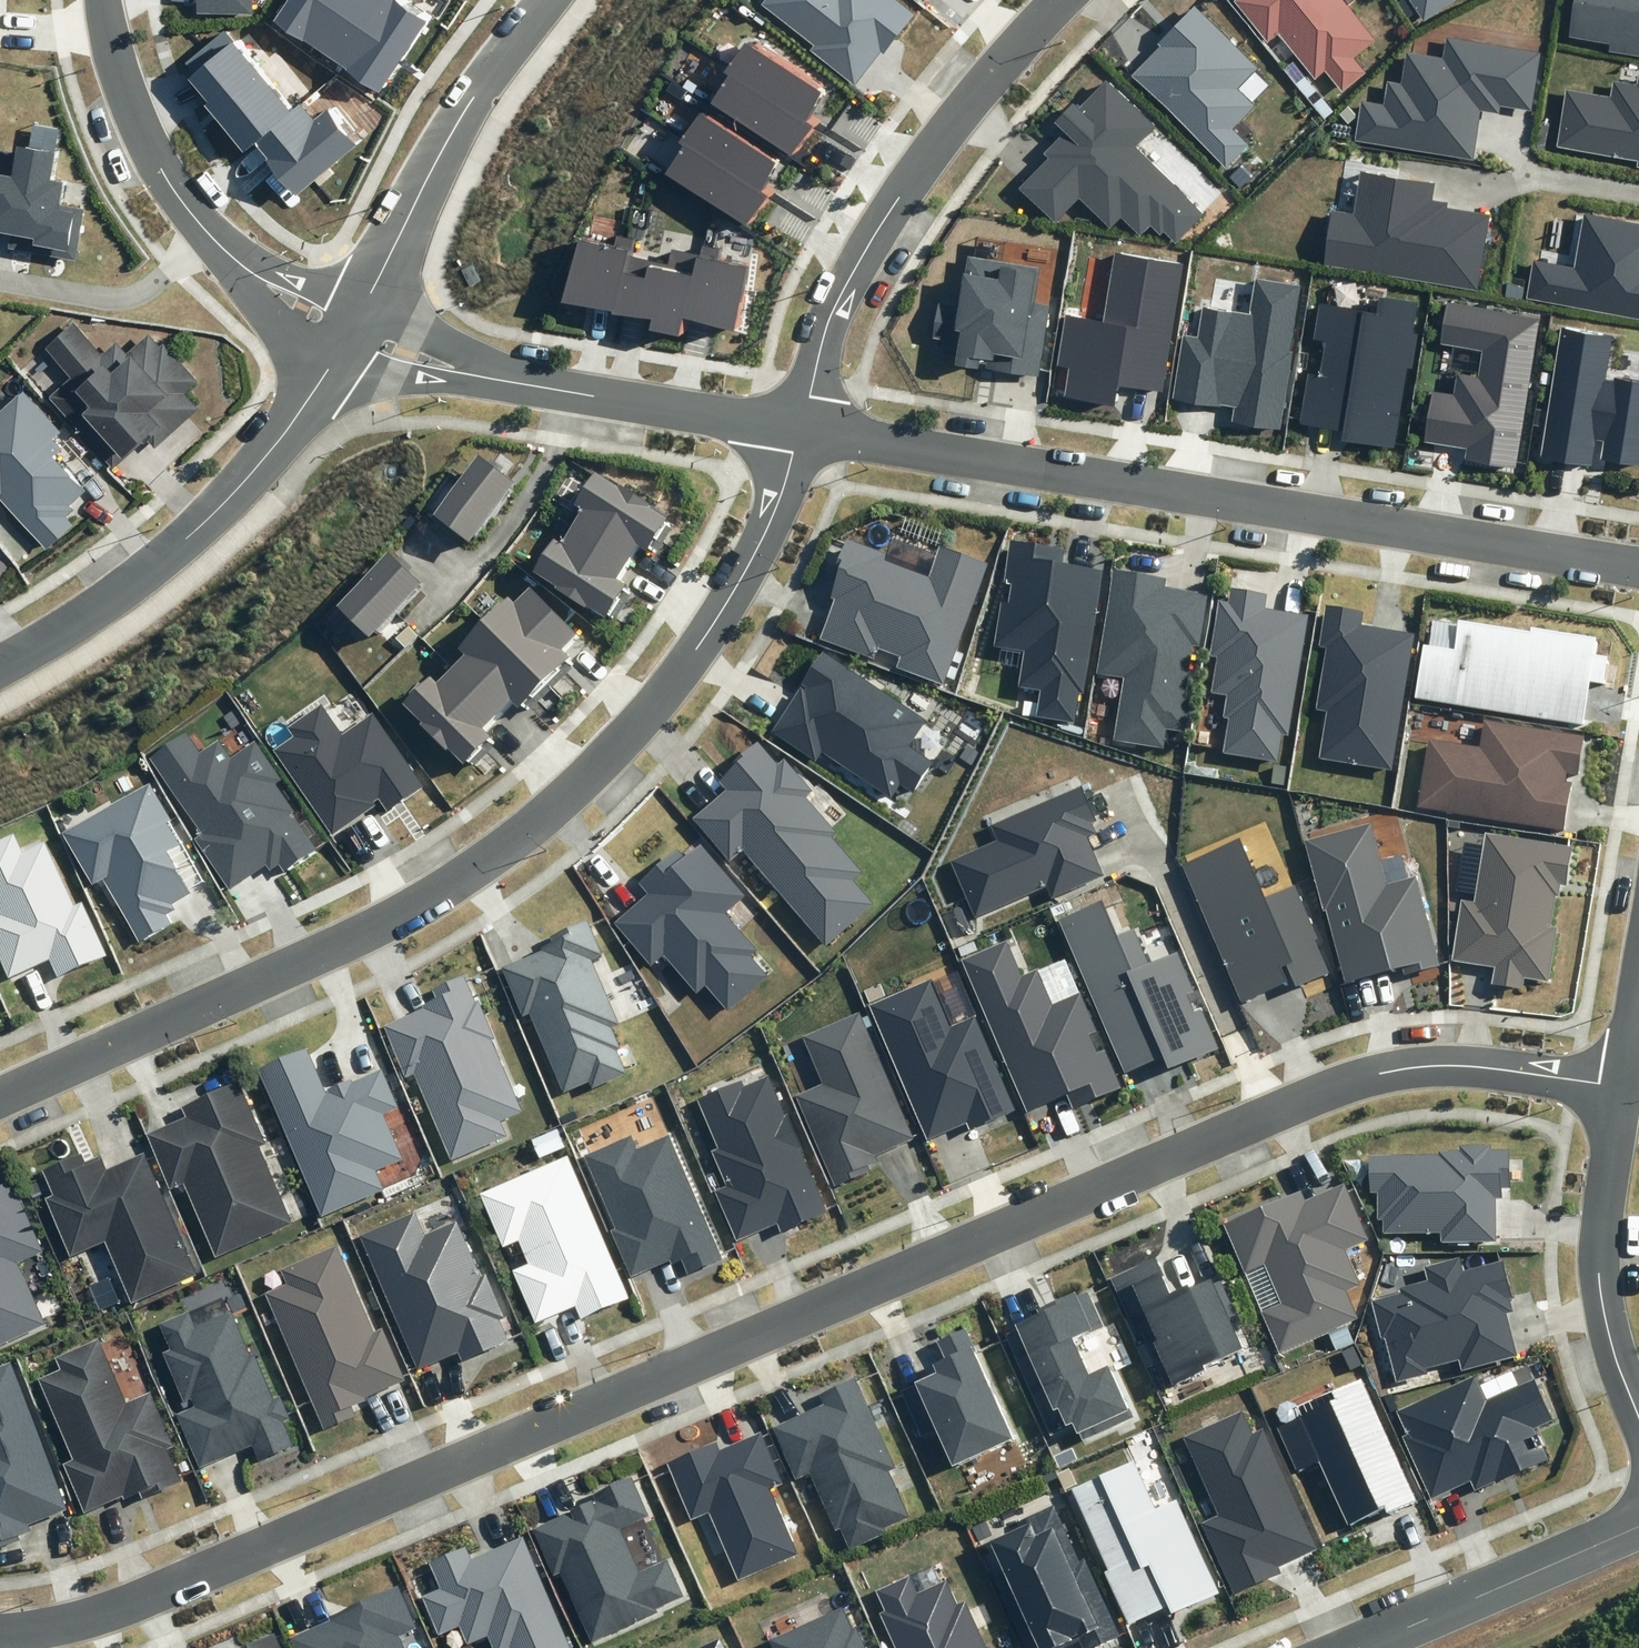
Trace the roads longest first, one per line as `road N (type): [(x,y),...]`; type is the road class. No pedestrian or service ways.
road 1 (residential): [(0,1633),(38,1633),(146,1599),(1379,1073),(1454,1065),(1622,1082)]
road 2 (residential): [(0,1095),(427,900),(520,834),(695,650),(774,513),(798,430)]
road 3 (residential): [(798,430),(1638,558)]
road 4 (residential): [(1057,0),(939,138),(878,231),(834,308),(798,430)]
road 5 (tertiary): [(0,657),(142,573),(201,524),(263,463),(349,335)]
road 6 (residential): [(349,335),(445,370),(798,430)]
road 7 (residential): [(107,0),(119,72),(147,145),(189,211),(249,272),(349,335)]
road 8 (tertiary): [(349,335),(473,98),(546,0)]
road 9 (residential): [(1638,1417),(1613,1348),(1599,1274),(1622,1082)]
road 10 (tertiary): [(1638,1527),(1357,1647)]

